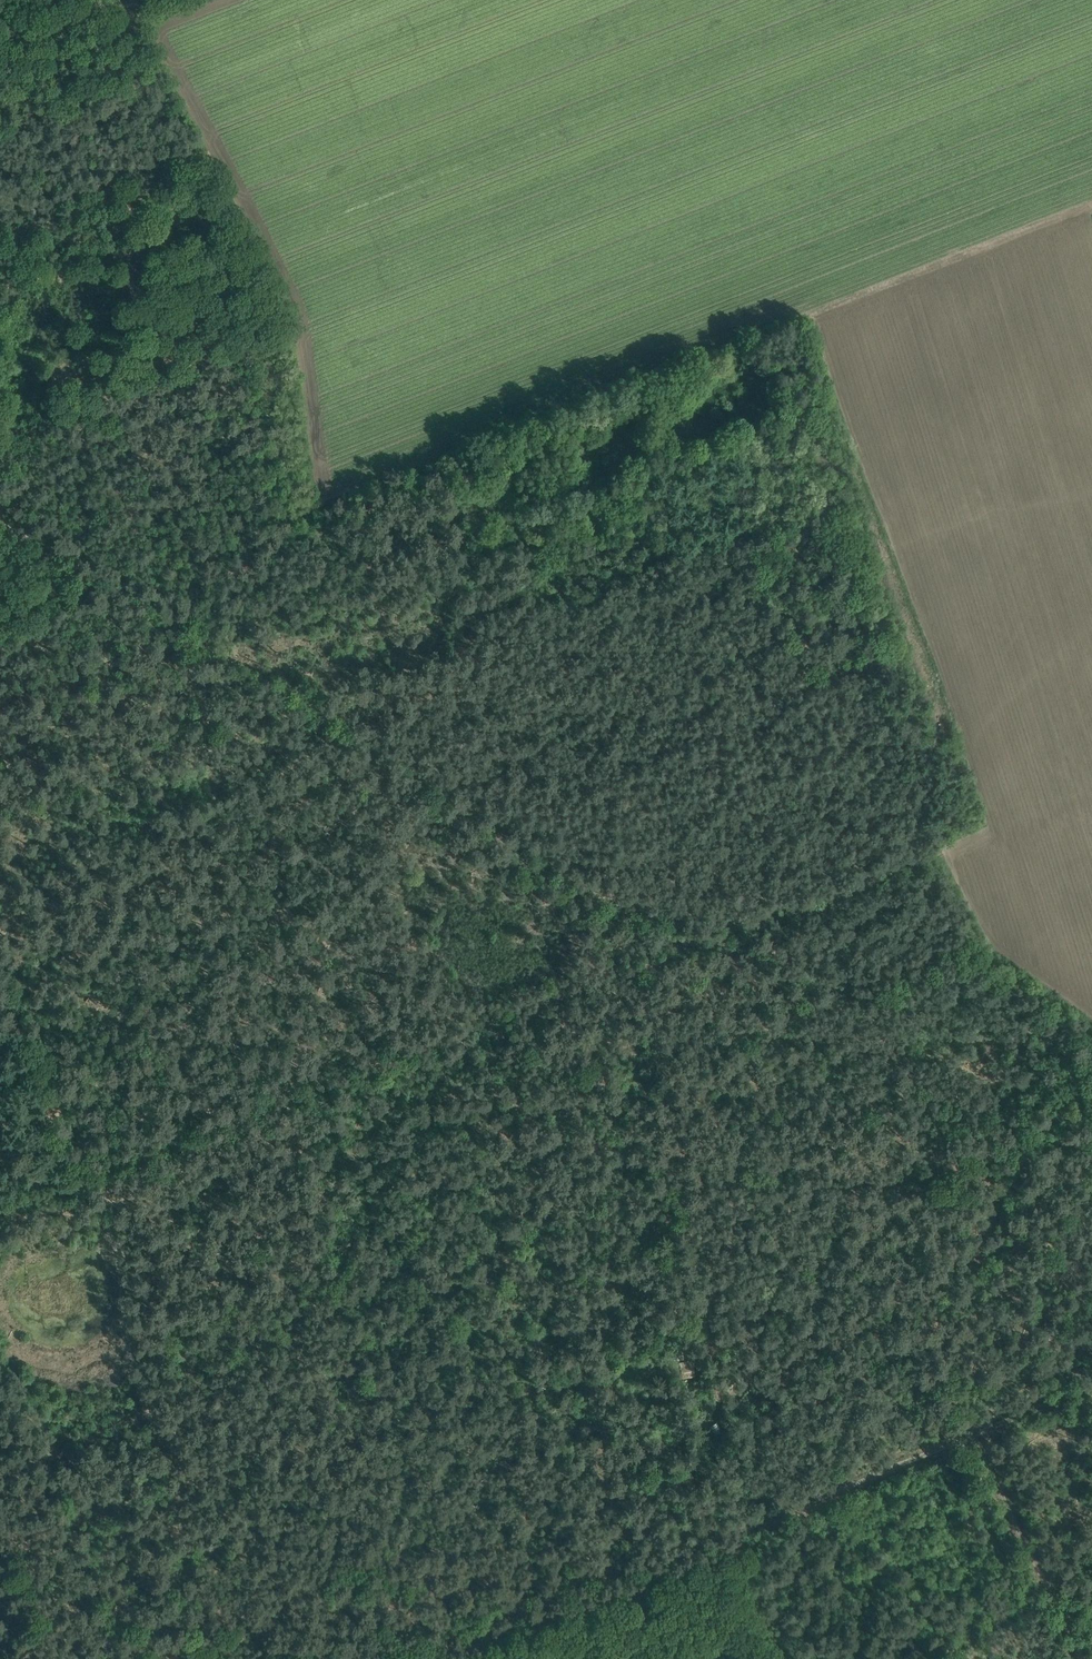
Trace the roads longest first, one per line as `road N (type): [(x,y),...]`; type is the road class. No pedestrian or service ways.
road 1 (track): [(1057,1607),(973,1440),(407,1658)]

